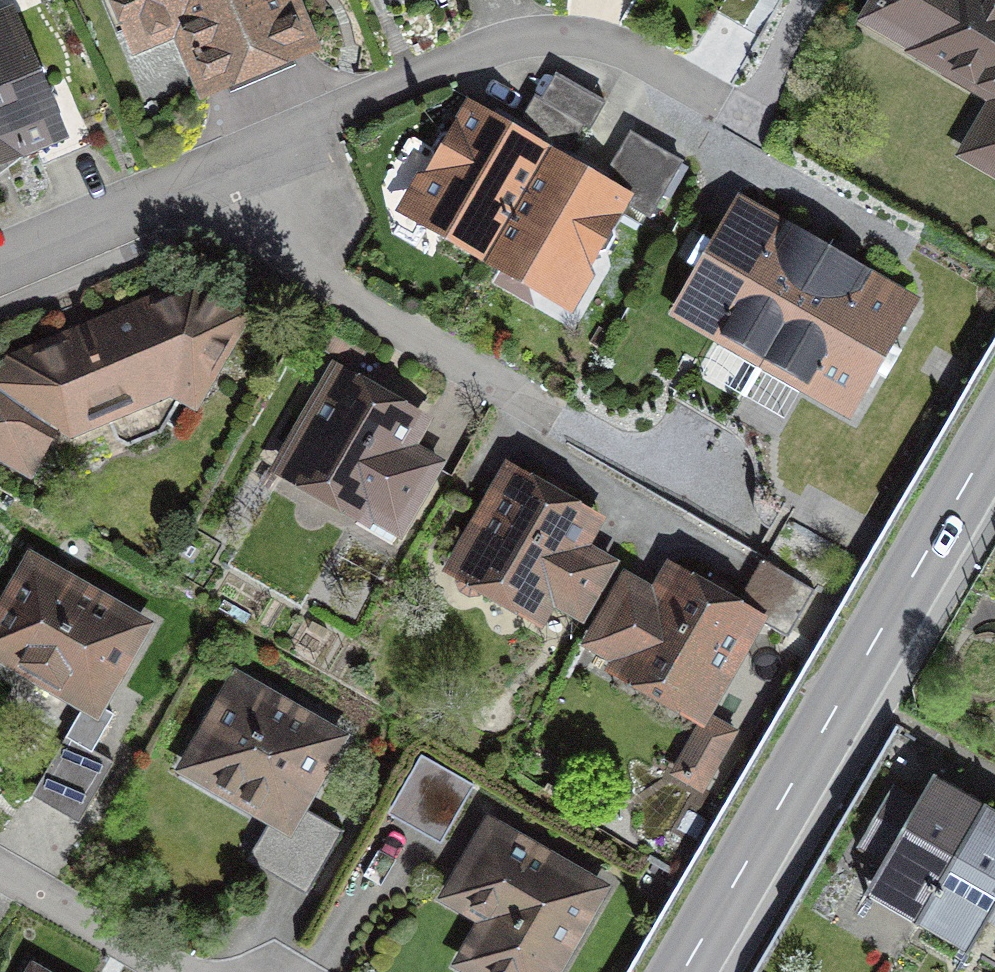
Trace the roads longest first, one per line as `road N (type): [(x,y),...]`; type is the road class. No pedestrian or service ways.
road 1 (residential): [(0,275),(488,87),(585,87),(665,119)]
road 2 (secondary): [(684,971),(994,434)]

